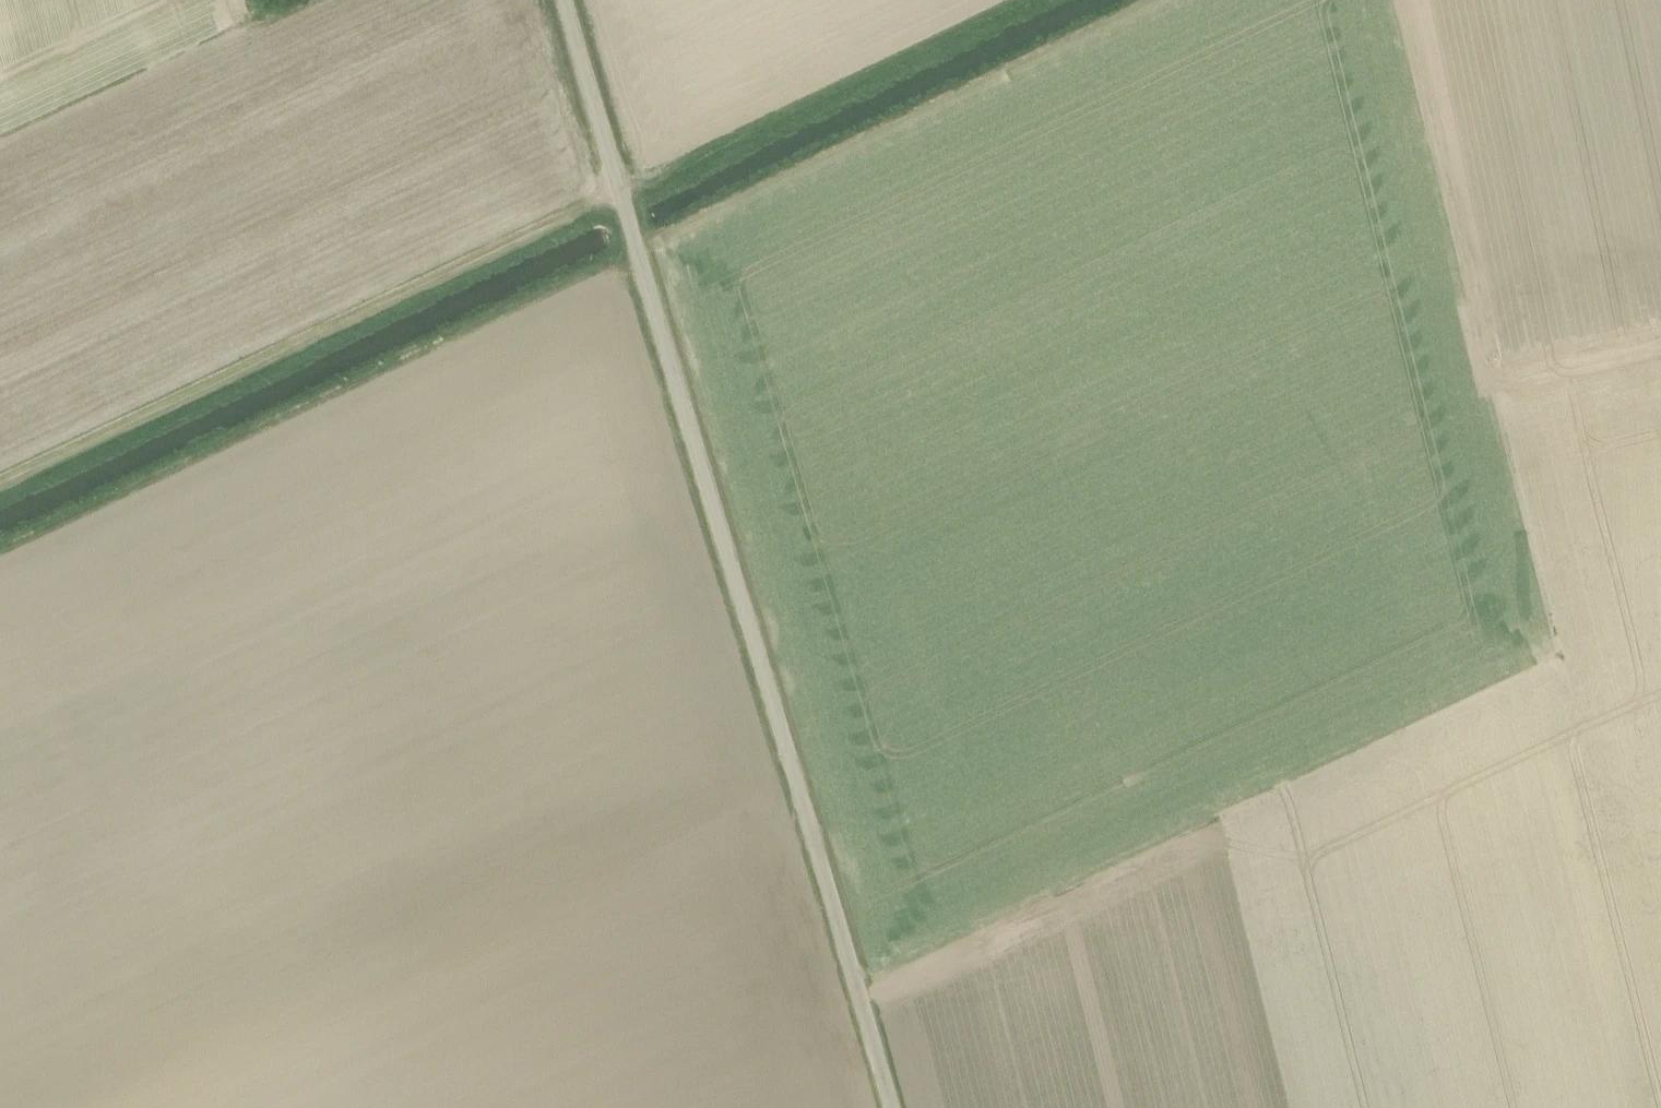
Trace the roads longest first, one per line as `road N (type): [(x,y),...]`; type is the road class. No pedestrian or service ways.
road 1 (unclassified): [(892,1107),(564,0)]
road 2 (track): [(621,194),(0,490)]

